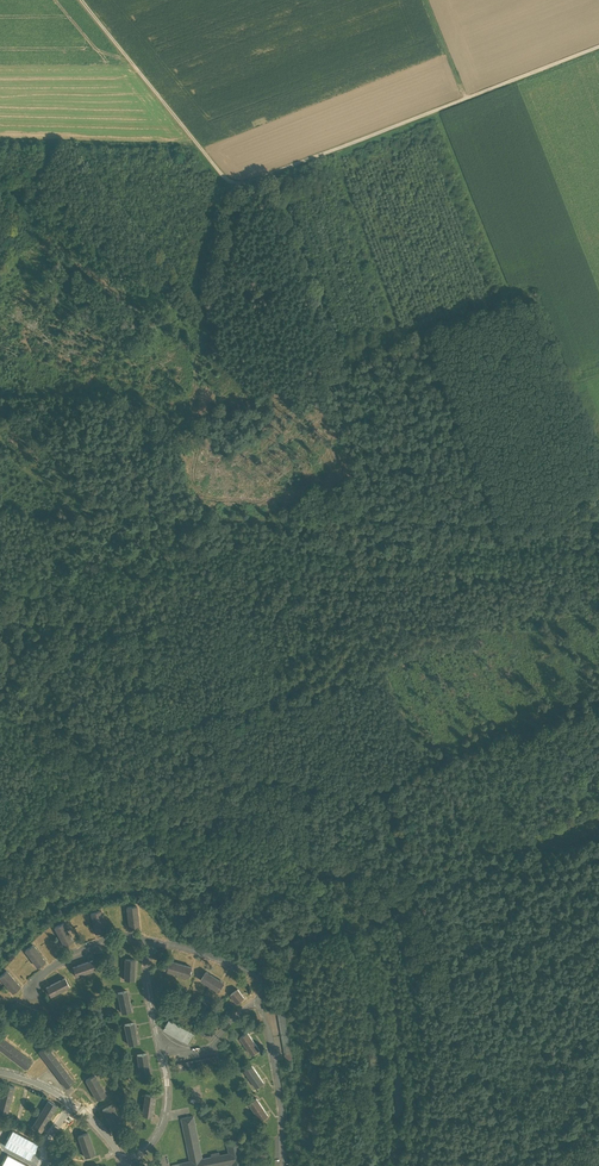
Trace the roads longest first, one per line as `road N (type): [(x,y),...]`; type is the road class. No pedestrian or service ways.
road 1 (track): [(598,47),(236,189)]
road 2 (track): [(598,484),(558,508),(356,517)]
road 3 (track): [(236,189),(79,0)]
road 4 (track): [(598,699),(384,788)]
road 5 (track): [(200,518),(122,508),(49,484),(12,456),(0,429)]
road 6 (track): [(407,876),(483,1068)]
road 7 (track): [(407,876),(377,918),(309,940),(269,982)]
road 8 (residential): [(288,1165),(286,1111),(263,999)]
road 9 (residential): [(127,1165),(60,1093),(0,1071)]
road 10 (track): [(356,517),(200,518)]
road 11 (residential): [(263,999),(269,982),(149,943)]
road 12 (residential): [(149,943),(99,943),(44,974),(28,999)]
road 13 (track): [(207,317),(236,189)]
road 14 (track): [(375,1054),(370,1004),(345,929)]
road 15 (residential): [(162,1052),(169,1101),(161,1127),(127,1165)]
road 16 (residential): [(162,1052),(206,1050),(263,999)]

